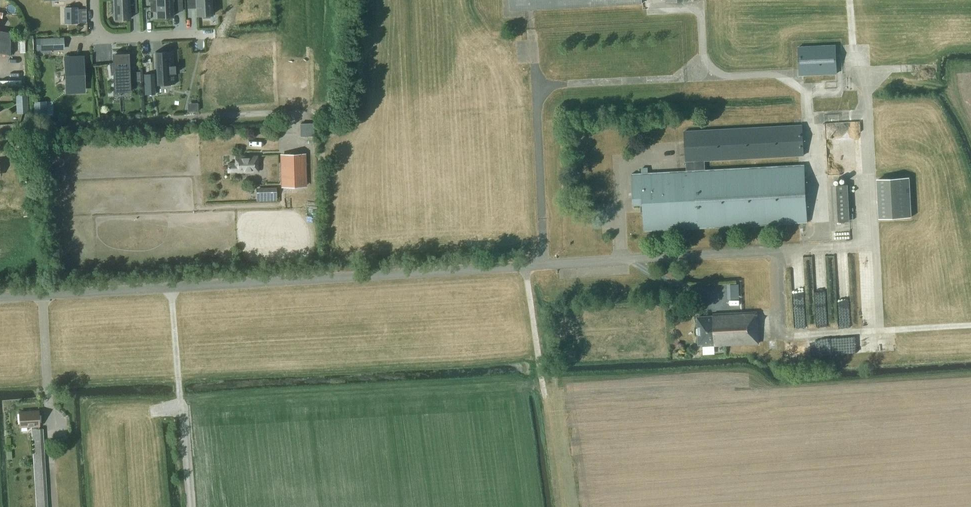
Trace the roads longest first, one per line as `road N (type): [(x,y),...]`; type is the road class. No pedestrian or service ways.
road 1 (track): [(546,400),(526,268),(874,246),(851,0)]
road 2 (unclassified): [(451,271),(0,297)]
road 3 (residential): [(308,114),(0,129)]
road 4 (track): [(970,324),(784,334),(774,250)]
road 5 (residential): [(94,0),(97,31),(110,39),(210,34)]

